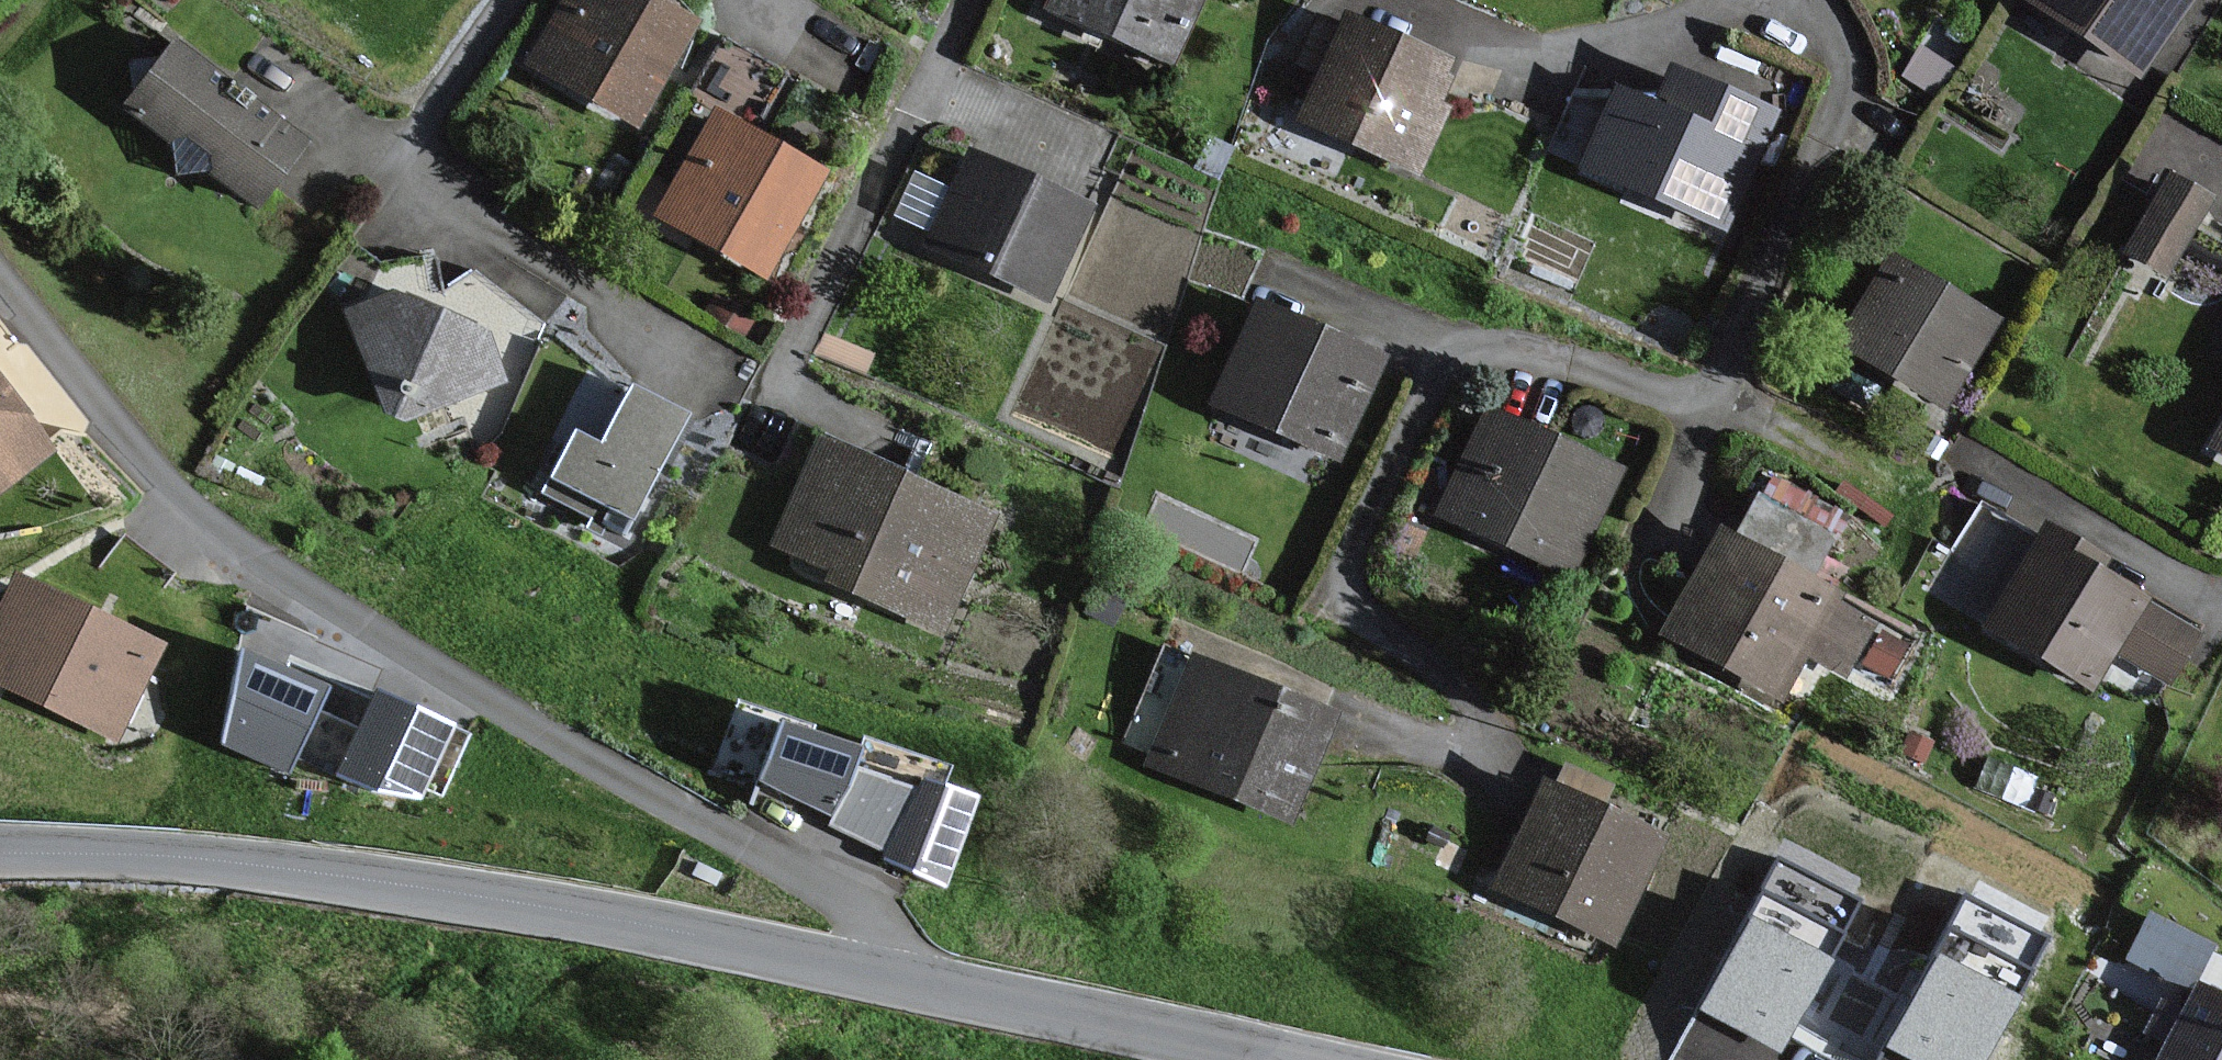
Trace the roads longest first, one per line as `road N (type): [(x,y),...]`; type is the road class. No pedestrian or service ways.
road 1 (residential): [(1774,0),(1831,60),(1828,90),(1697,423),(1504,356),(1436,350),(1372,494),(1336,602),(1402,635),(1460,683),(1471,725),(1441,742)]
road 2 (residential): [(902,977),(882,922),(431,668),(200,511),(135,446),(0,282)]
road 3 (tertiary): [(902,977),(481,901),(0,857)]
road 4 (residential): [(506,0),(395,165),(618,329)]
road 5 (residential): [(962,0),(789,356),(776,409)]
road 6 (tertiary): [(1289,1059),(902,977)]
road 7 (residential): [(2221,602),(2094,533)]

